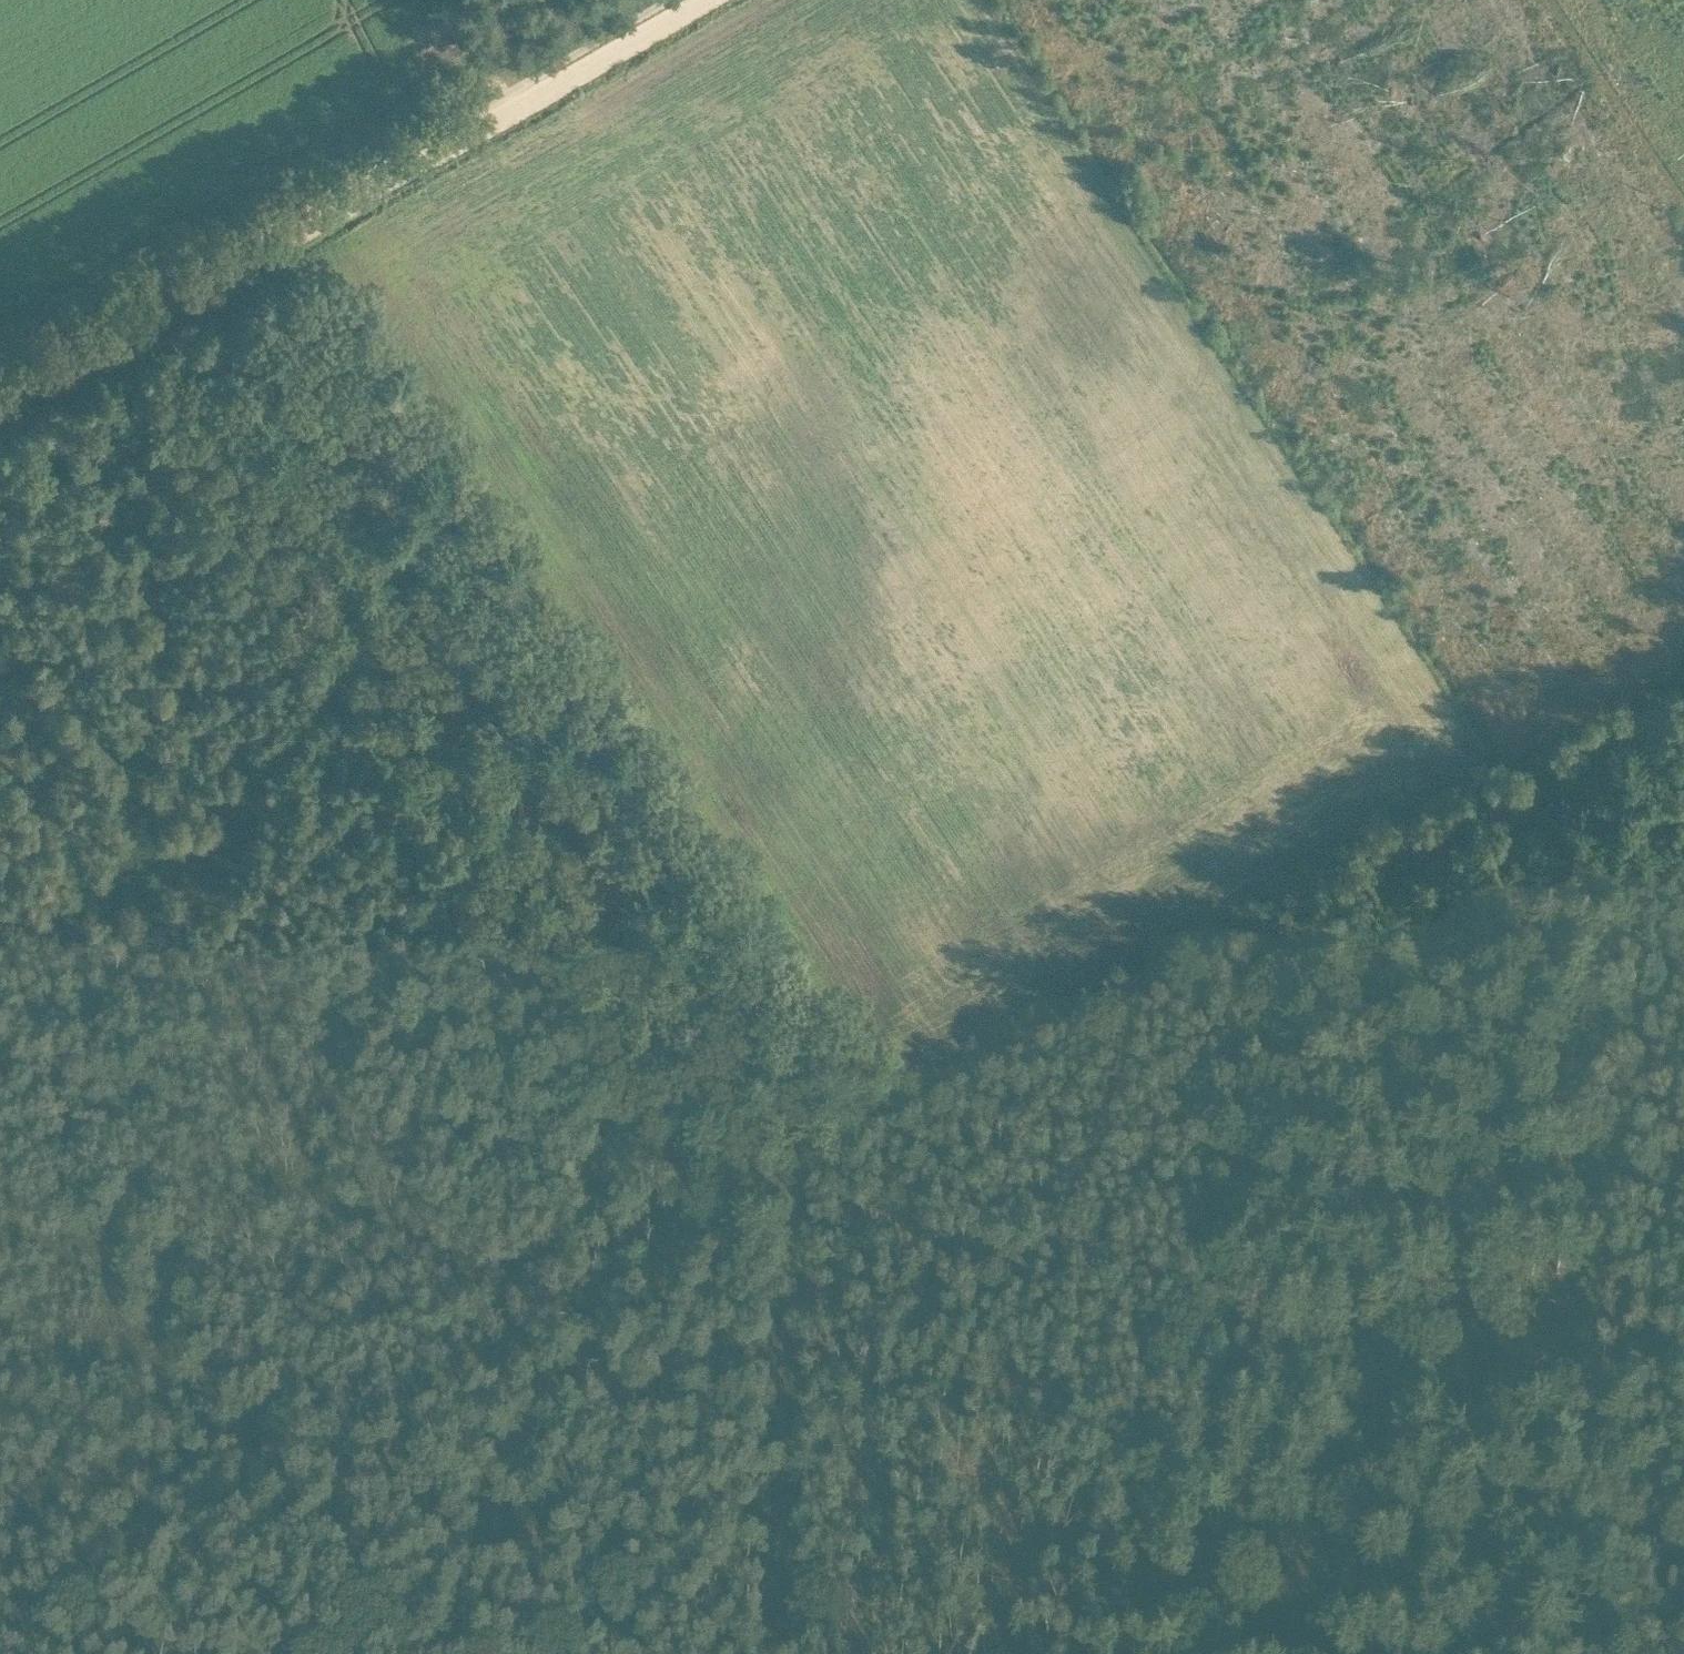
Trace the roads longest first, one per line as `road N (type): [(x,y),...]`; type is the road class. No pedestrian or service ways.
road 1 (track): [(0,1652),(775,1211),(758,1653)]
road 2 (track): [(199,260),(825,1178),(775,1211)]
road 3 (track): [(825,1178),(1683,692)]
road 4 (track): [(0,404),(696,0)]
road 5 (track): [(1683,1615),(1549,1653)]
road 6 (track): [(447,0),(503,113)]

